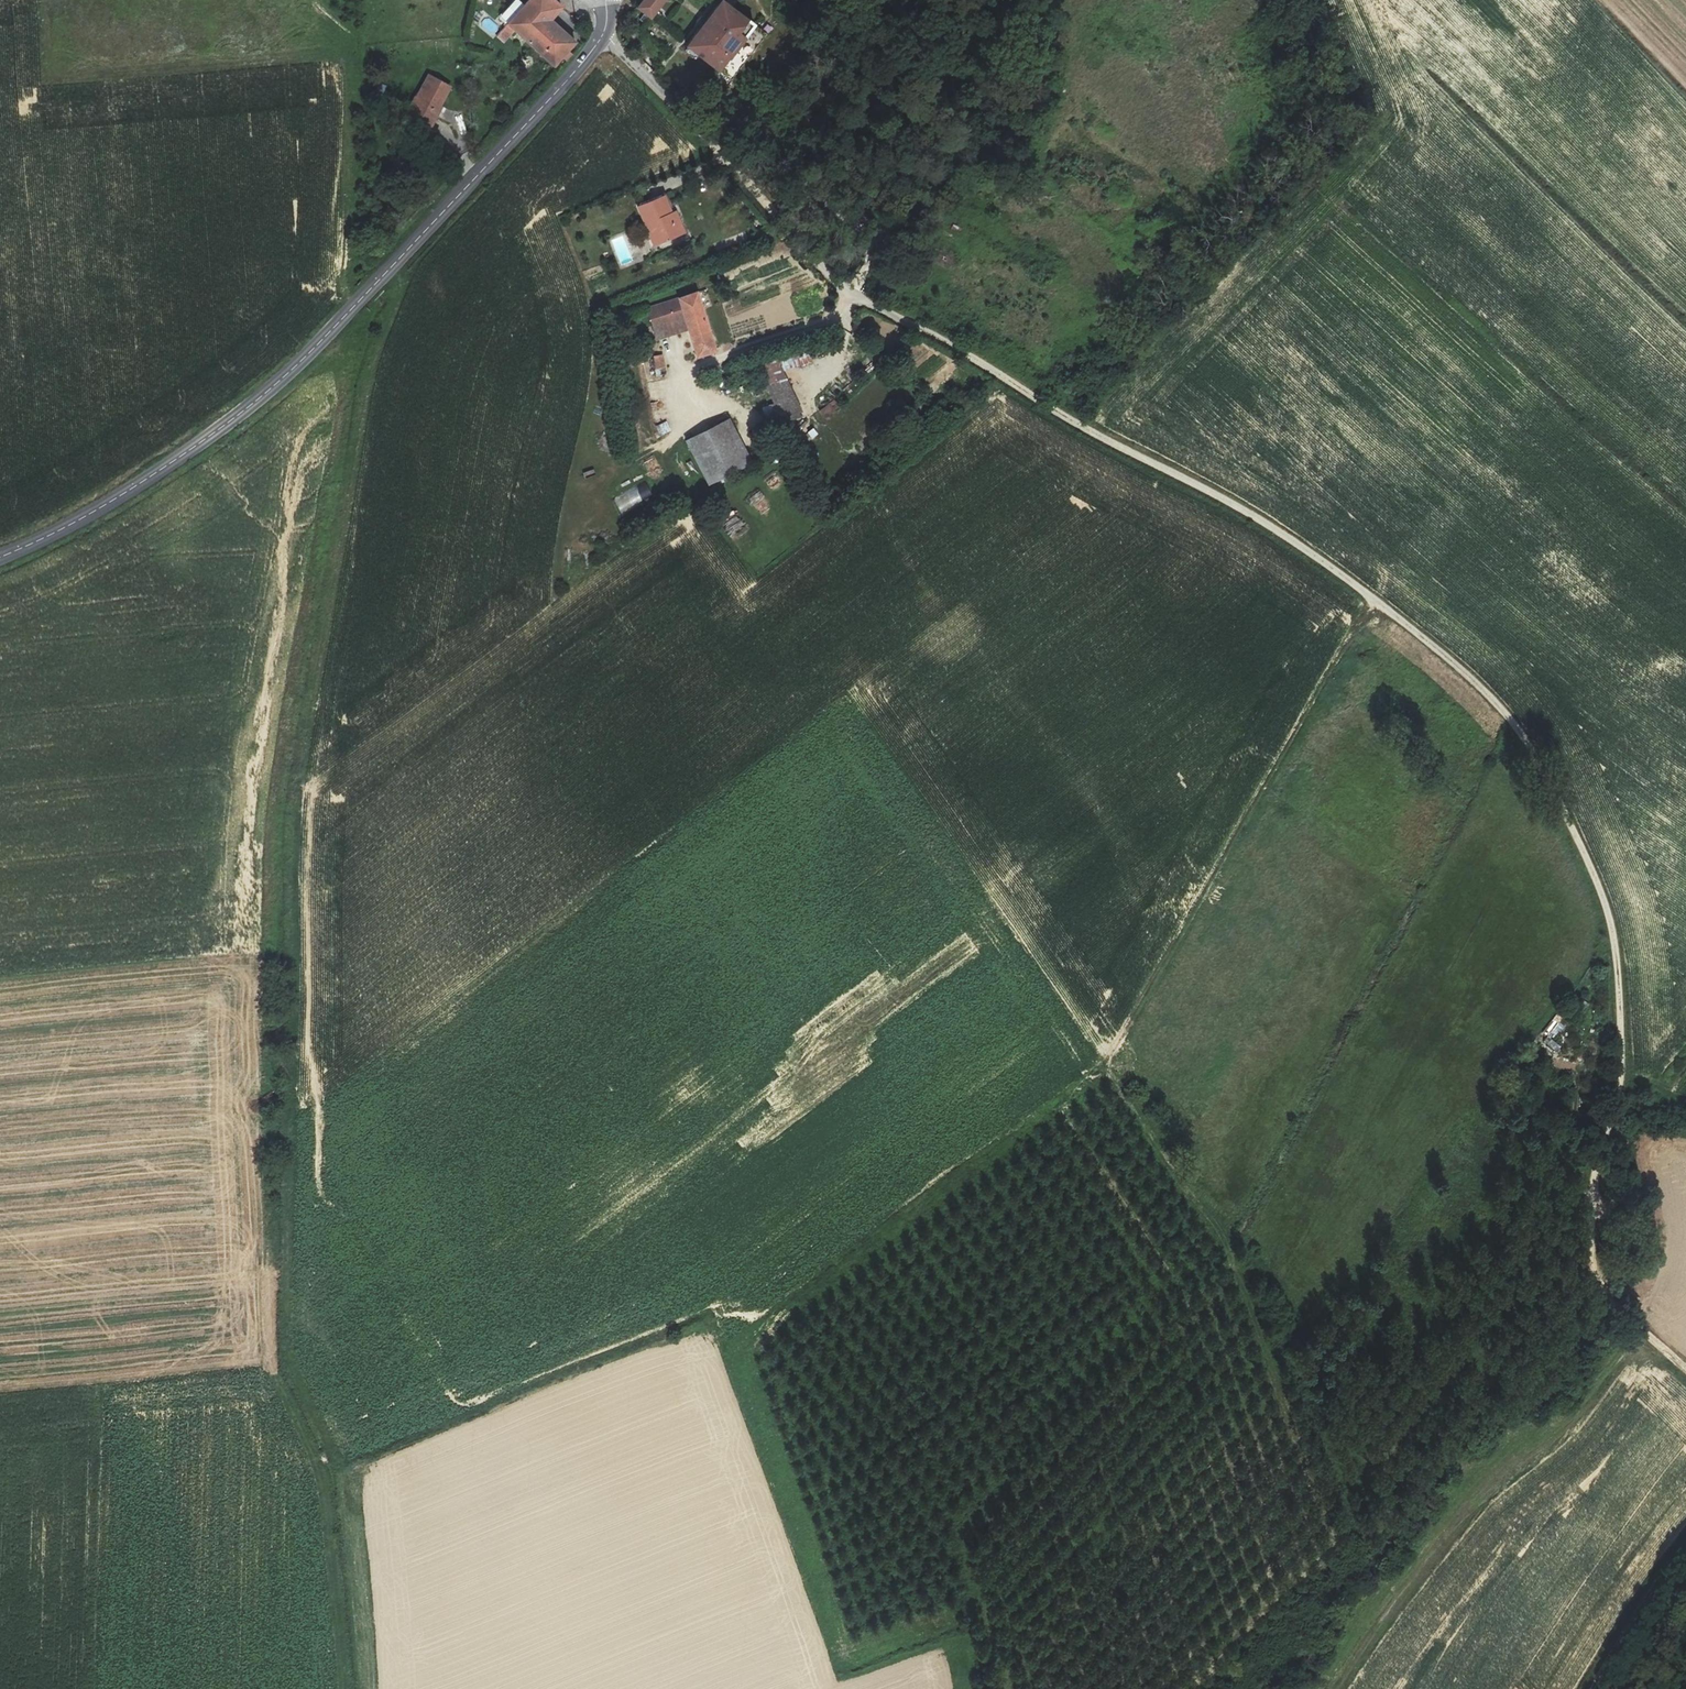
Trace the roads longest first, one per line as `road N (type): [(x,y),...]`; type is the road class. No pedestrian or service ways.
road 1 (unclassified): [(1680,1363),(1594,1280),(1595,1177),(1621,1070),(1615,942),(1567,817),(1511,720),(1431,642),(1305,548),(839,281),(633,58),(588,29)]
road 2 (tertiary): [(0,557),(102,508),(254,404),(343,319),(531,111)]
road 3 (track): [(1640,1328),(1589,1409),(1490,1491),(1430,1564),(1346,1688)]
road 4 (track): [(369,1688),(352,1516)]
road 5 (track): [(1590,1688),(1685,1550)]

